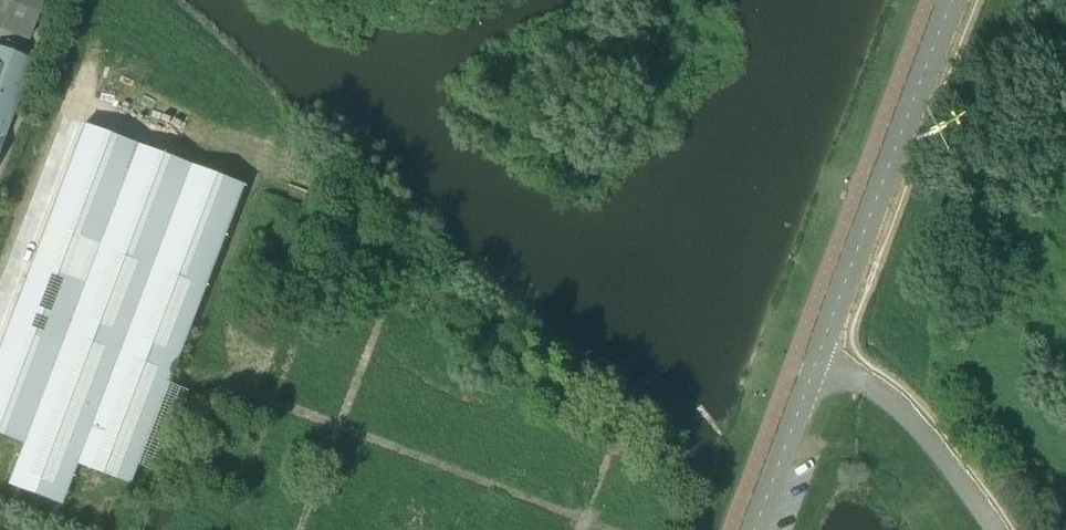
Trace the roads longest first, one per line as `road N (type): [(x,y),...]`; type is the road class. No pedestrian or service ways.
road 1 (unclassified): [(756,529),(951,0)]

